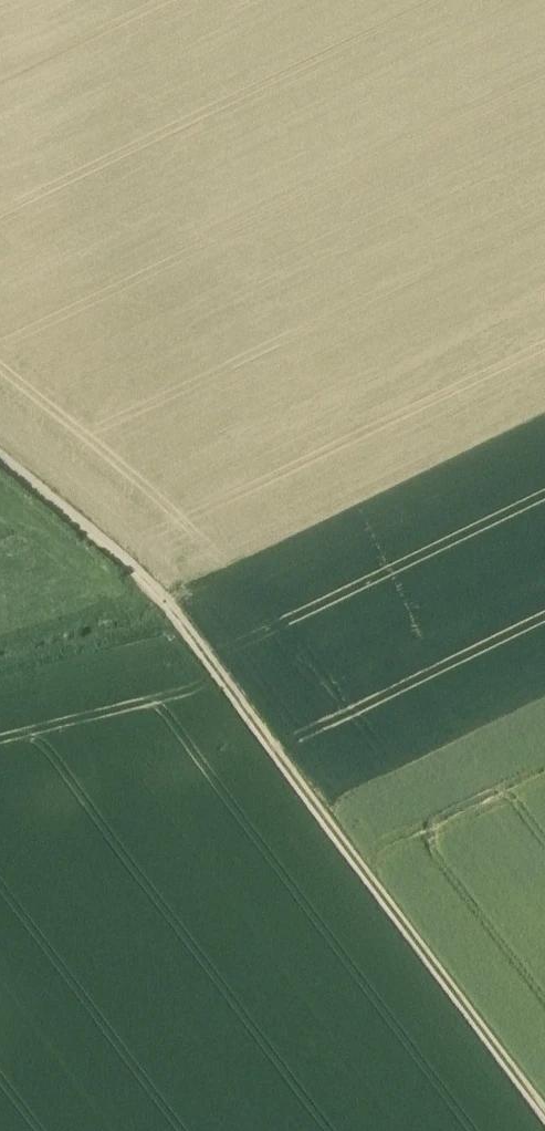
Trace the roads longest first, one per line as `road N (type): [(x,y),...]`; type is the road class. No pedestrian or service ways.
road 1 (track): [(0,462),(117,558),(185,627),(544,1114)]

